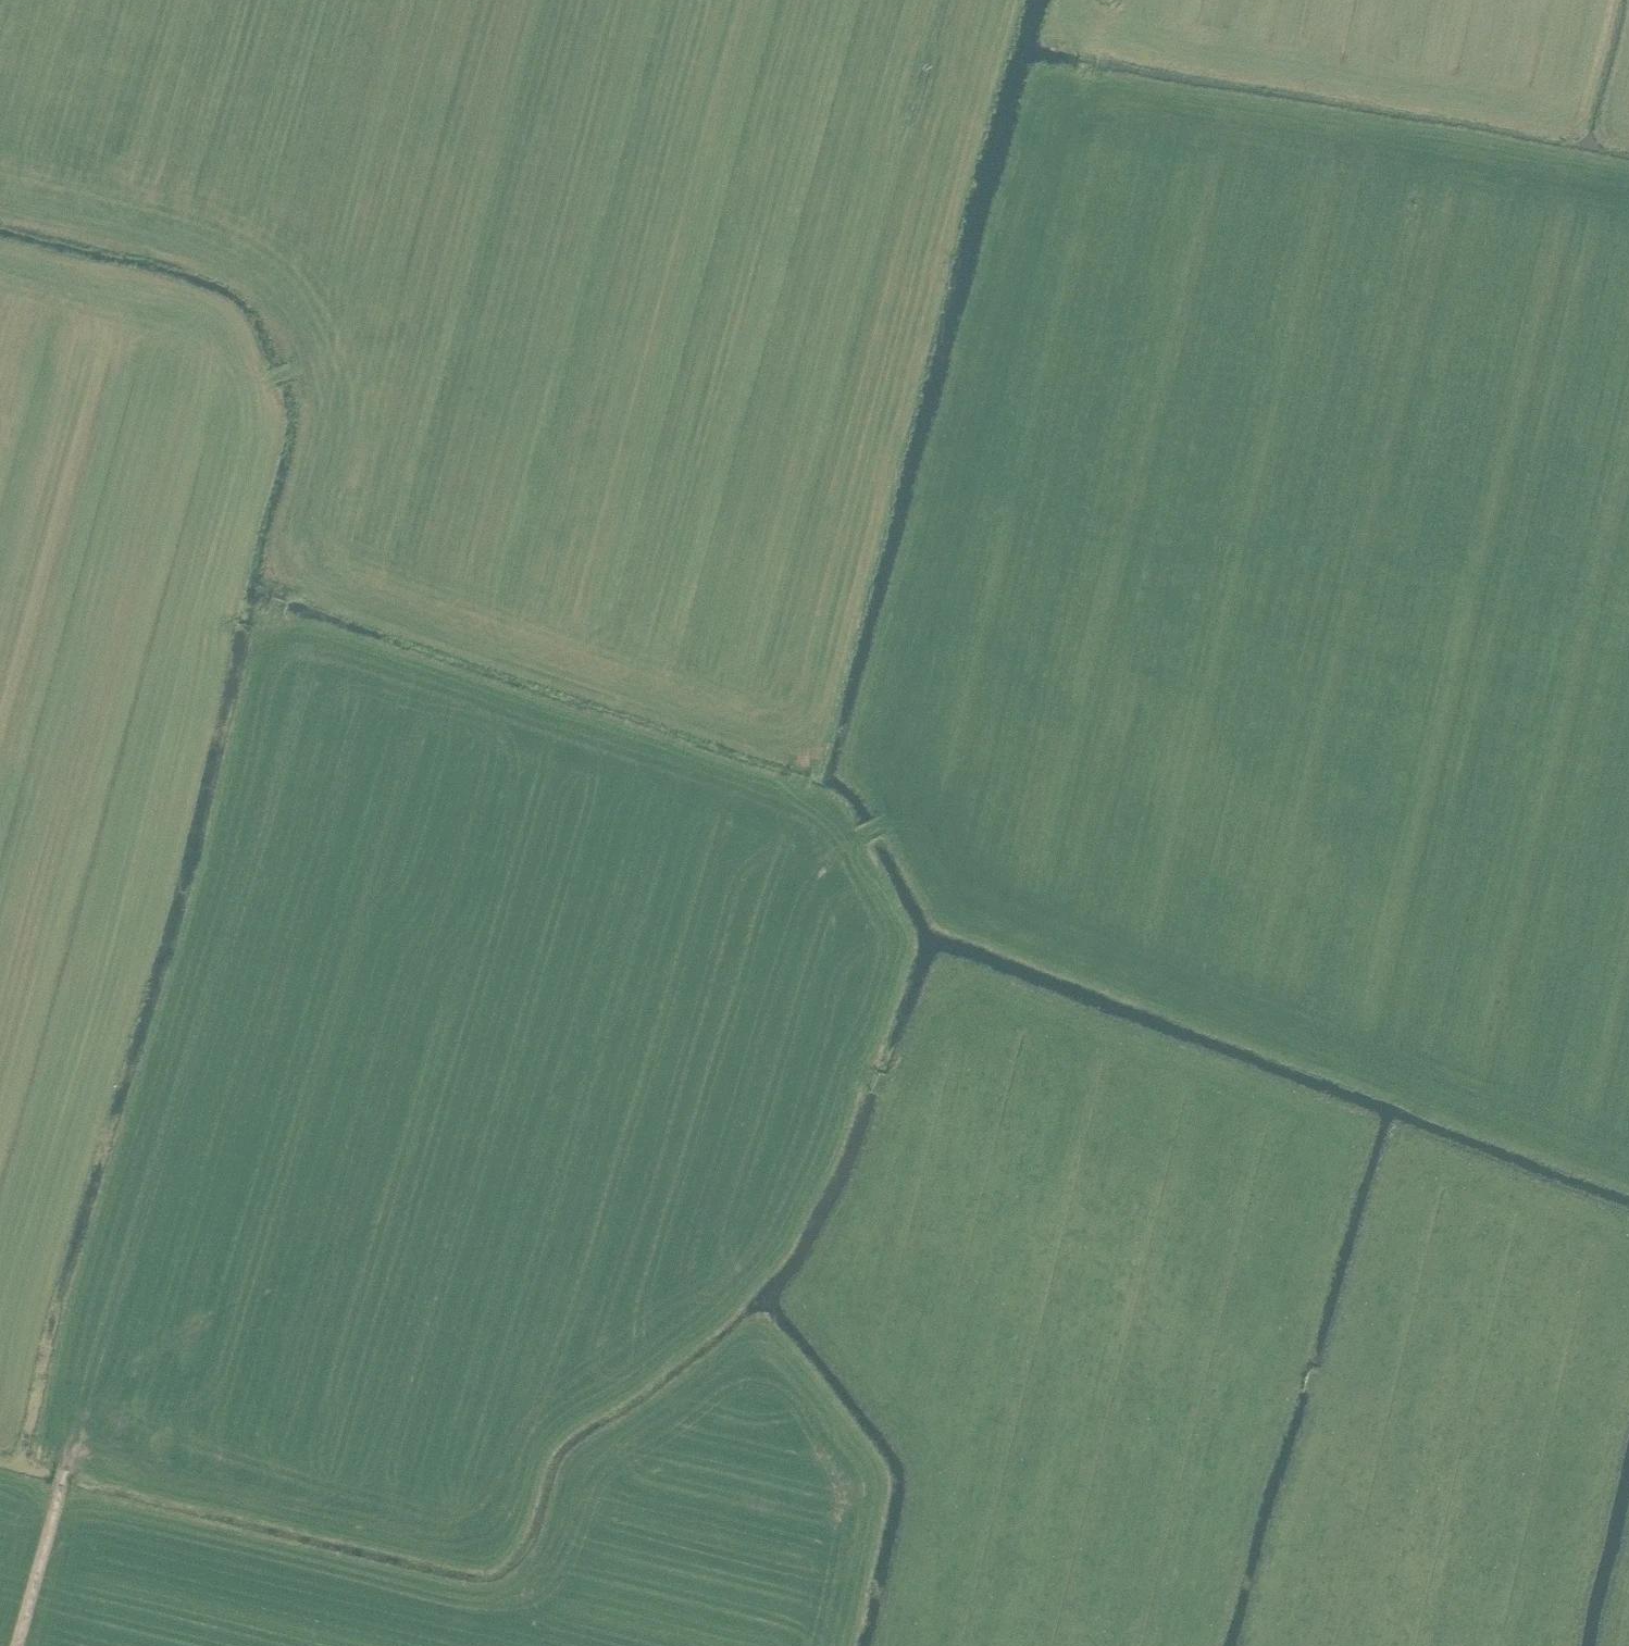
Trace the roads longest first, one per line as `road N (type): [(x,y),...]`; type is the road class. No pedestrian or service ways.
road 1 (track): [(17,1645),(75,1447)]

